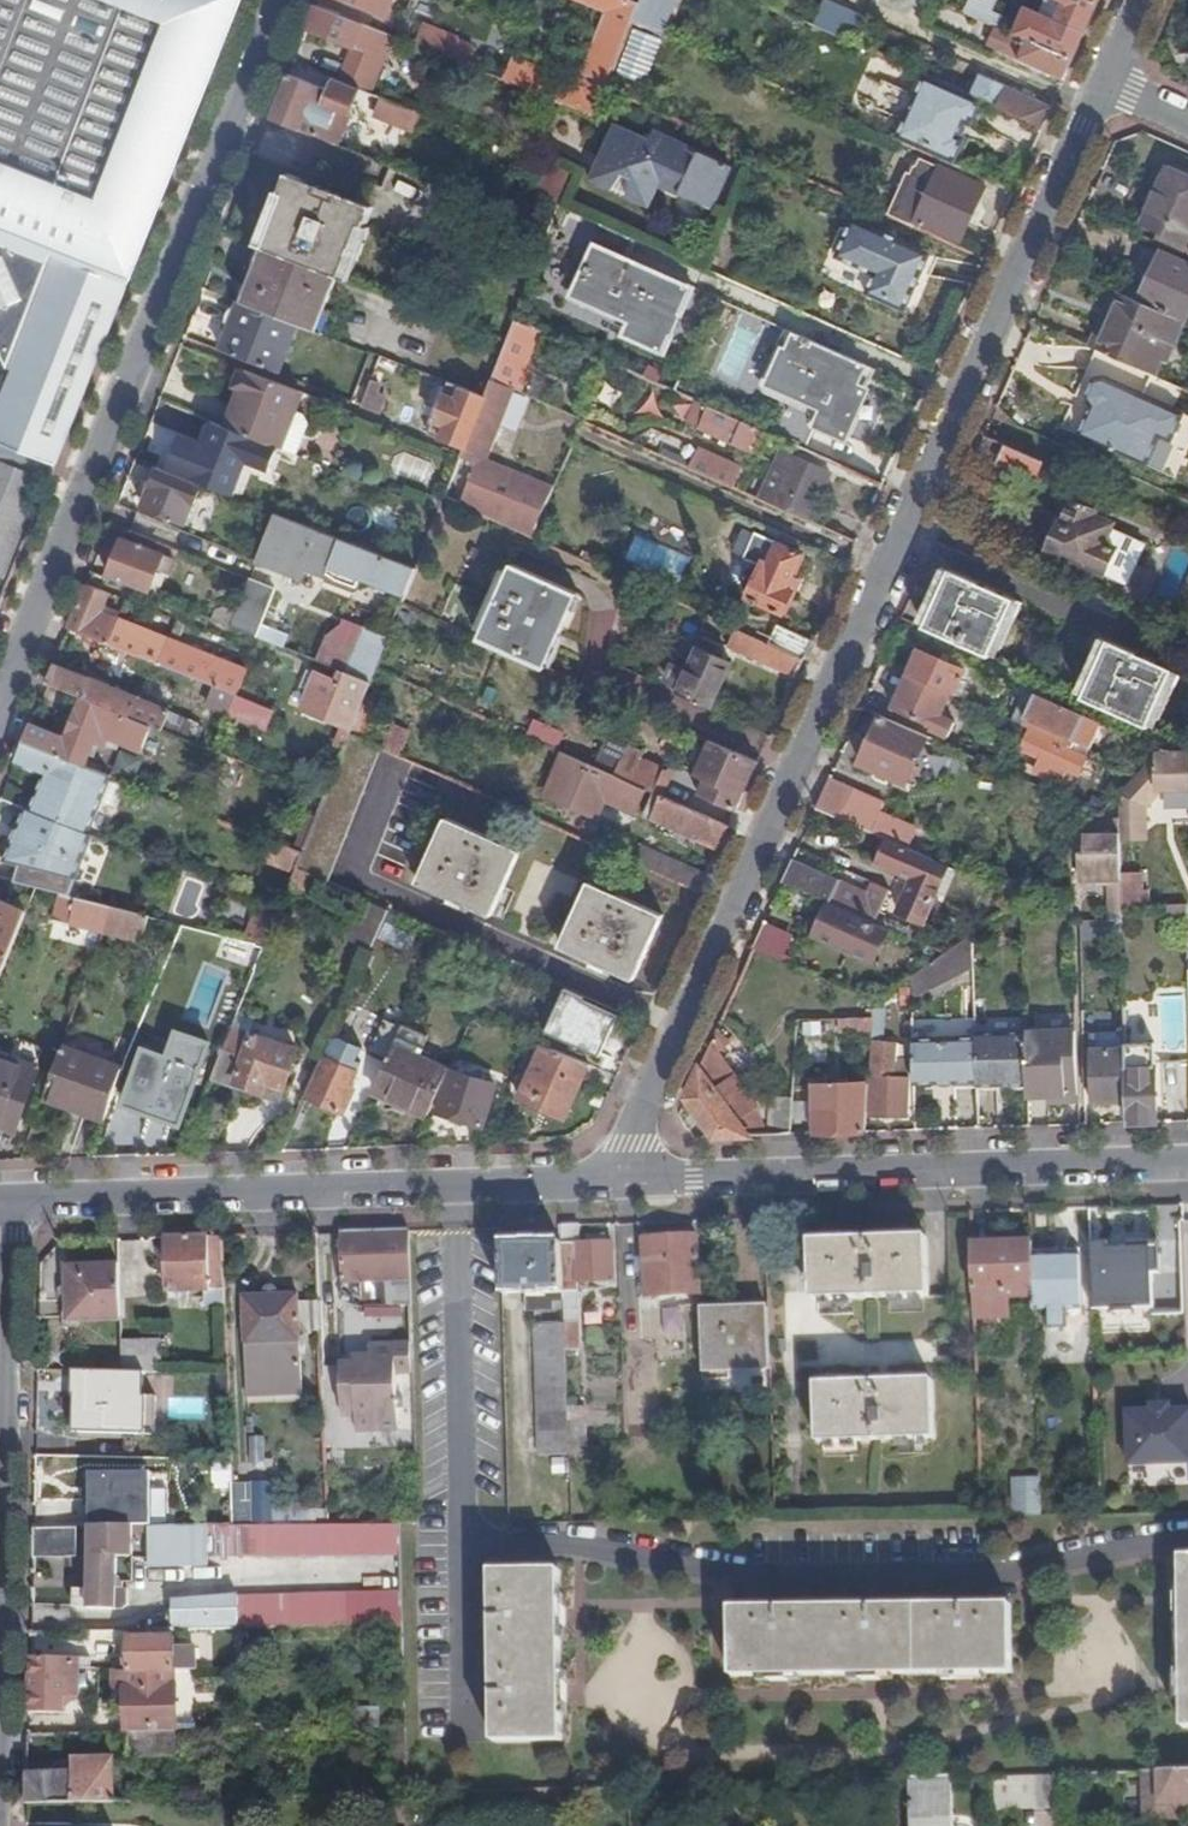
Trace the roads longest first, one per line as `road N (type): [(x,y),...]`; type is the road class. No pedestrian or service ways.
road 1 (residential): [(611,1183),(1106,79)]
road 2 (residential): [(0,709),(278,0)]
road 3 (residential): [(1187,1542),(1012,1576),(727,1577),(657,1557),(493,1545),(455,1514)]
road 4 (residential): [(1187,1166),(611,1183)]
road 5 (residential): [(445,1188),(5,1202)]
road 6 (residential): [(445,1188),(455,1514)]
road 7 (residential): [(0,1434),(5,1202)]
road 8 (residential): [(611,1183),(445,1188)]

